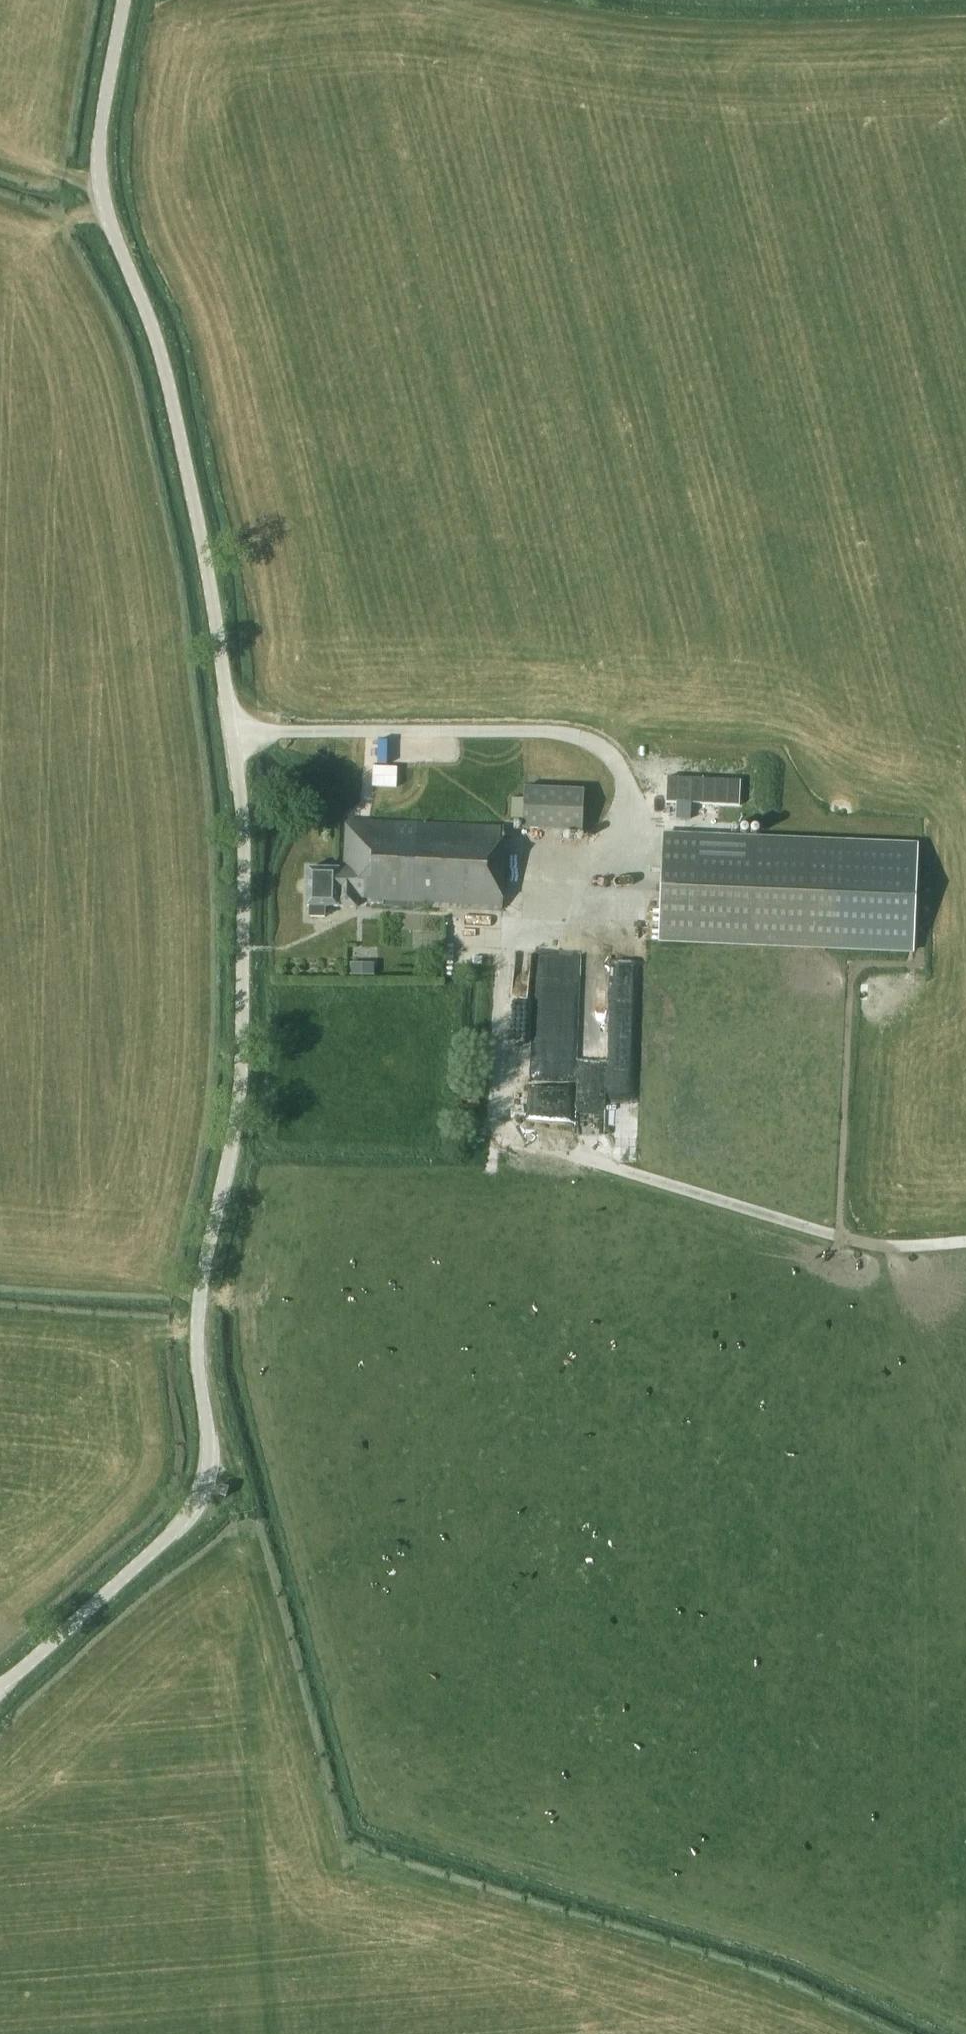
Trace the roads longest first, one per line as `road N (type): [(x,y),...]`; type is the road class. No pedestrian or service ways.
road 1 (tertiary): [(0,1685),(183,1522),(203,1488),(210,1455),(198,1313),(243,1054),(241,802),(212,595),(154,331),(100,176),(100,131),(125,0)]

